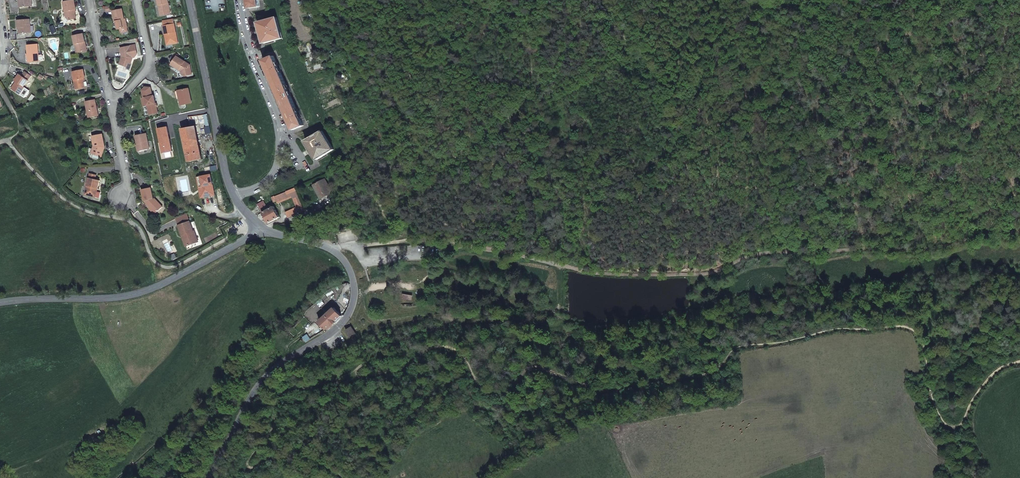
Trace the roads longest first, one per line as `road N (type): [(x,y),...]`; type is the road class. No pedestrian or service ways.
road 1 (track): [(351,477),(312,455),(251,469),(248,458),(274,426),(282,394),(344,374),(379,374),(432,348),(462,355),(496,394),(535,364),(614,389),(710,371),(745,346),(835,327),(905,325),(923,339),(933,407),(956,425),(996,371),(1019,360)]
road 2 (track): [(1019,231),(933,246),(773,251),(705,273),(609,275),(466,244),(330,245)]
road 3 (secondary): [(258,224),(330,245),(354,278),(353,305),(336,331),(257,387),(211,477)]
road 4 (tertiary): [(258,224),(230,252),(167,284),(102,300),(0,303)]
road 5 (secondary): [(190,0),(235,197)]
road 6 (residential): [(240,0),(281,138)]
road 7 (residential): [(138,0),(146,71),(120,98),(110,94)]

